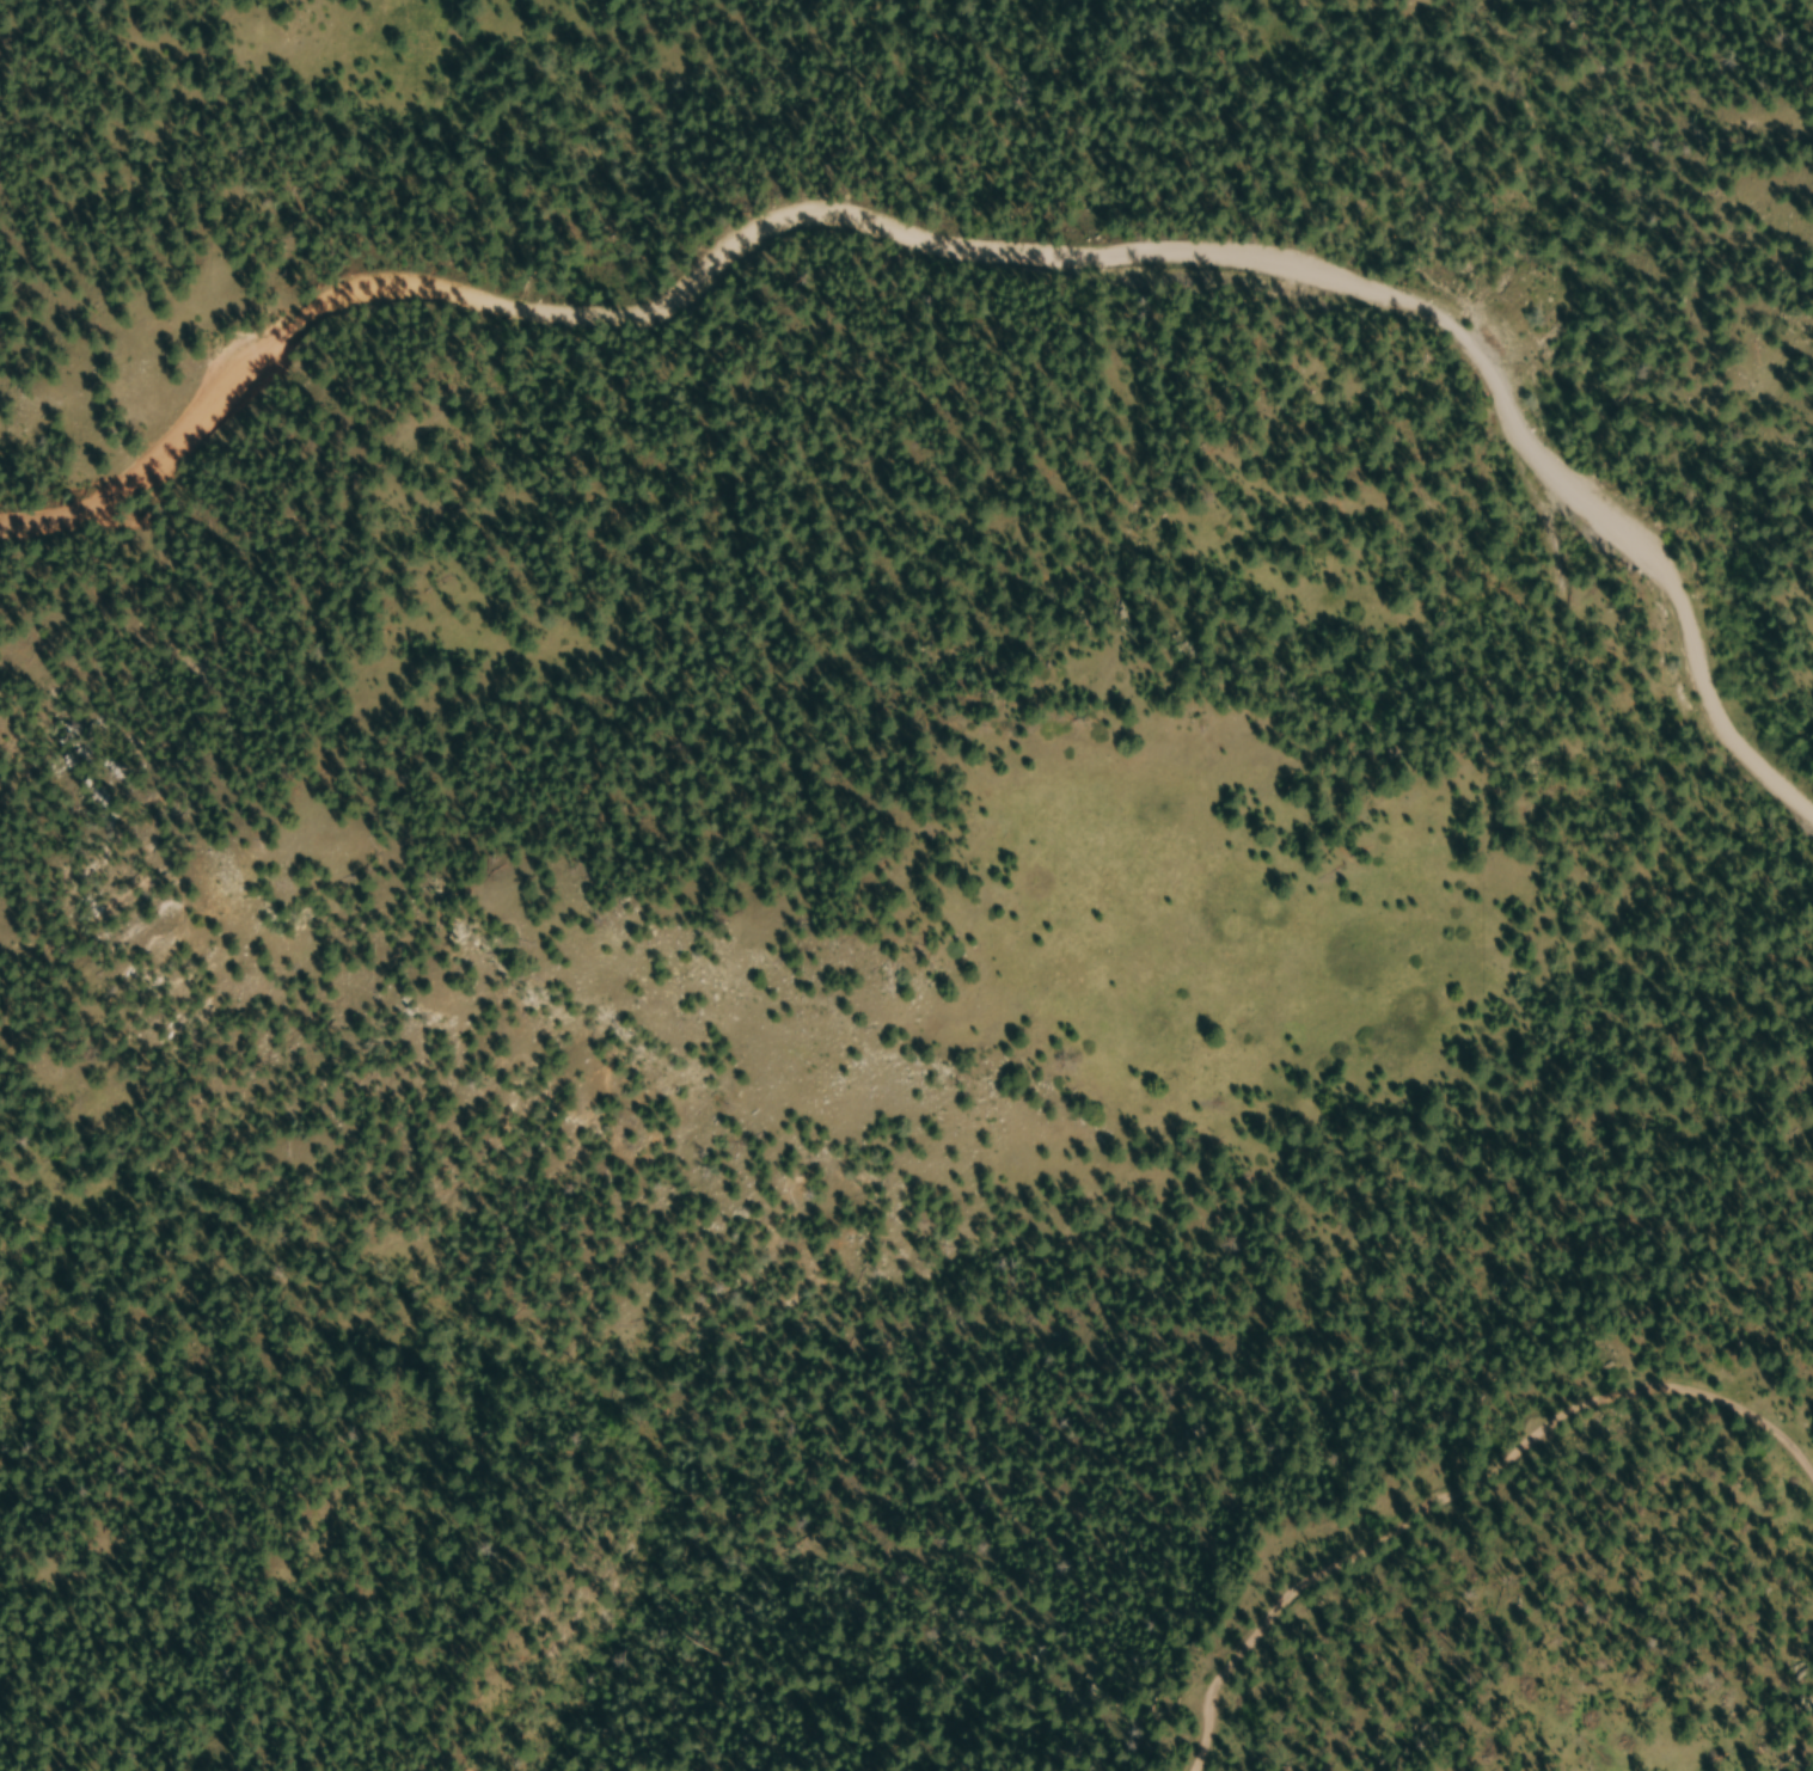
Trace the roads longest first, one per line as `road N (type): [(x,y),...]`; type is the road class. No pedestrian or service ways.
road 1 (track): [(0,537),(65,539),(313,281),(578,339),(762,195),(1334,282),(1518,357),(1527,472),(1661,539),(1709,721),(1812,804)]

